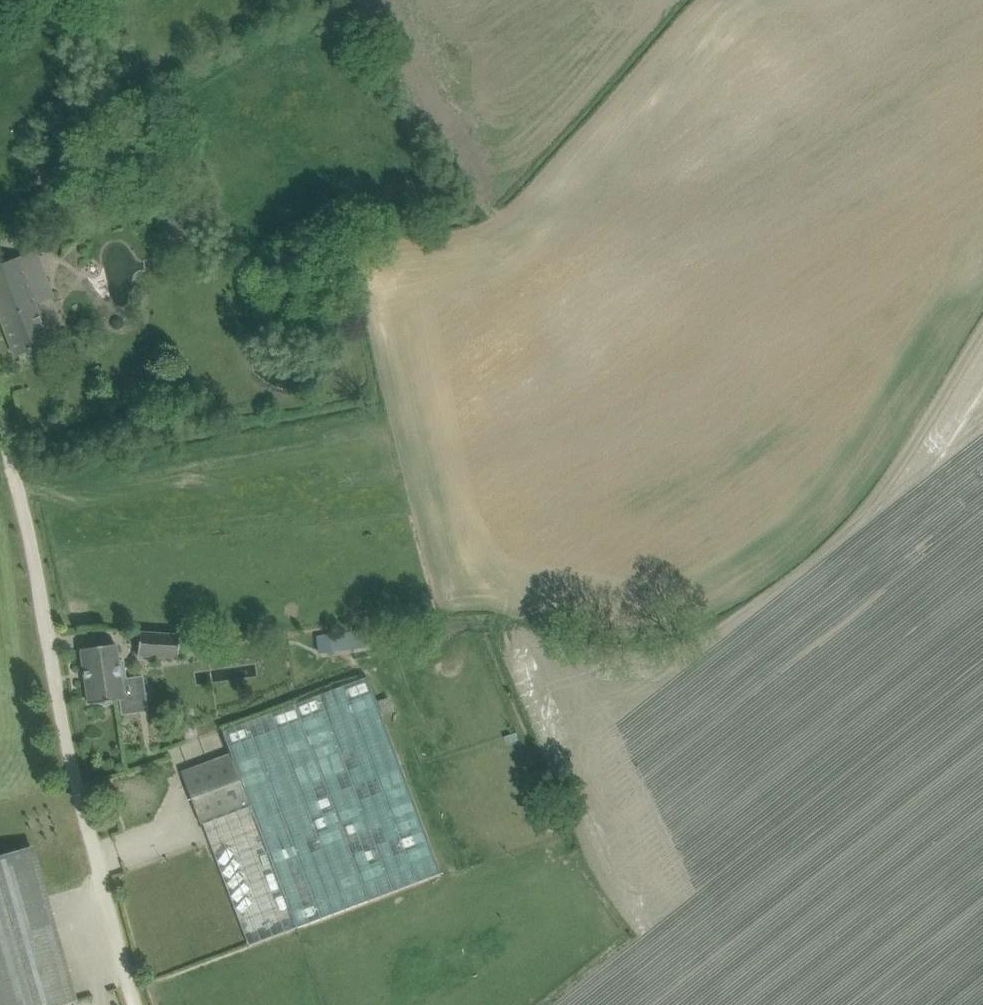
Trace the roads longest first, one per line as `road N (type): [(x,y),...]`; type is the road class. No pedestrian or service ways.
road 1 (unclassified): [(0,416),(140,1004)]

